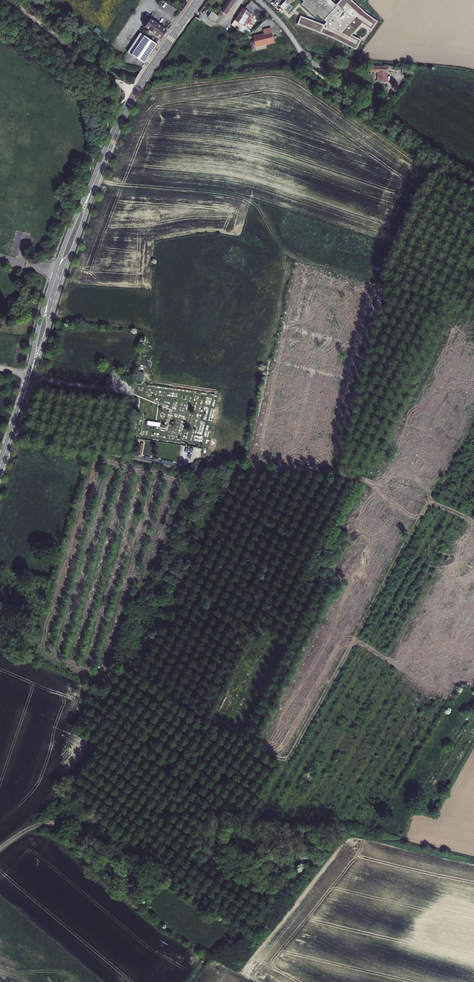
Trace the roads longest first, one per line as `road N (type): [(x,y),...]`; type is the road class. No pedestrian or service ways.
road 1 (secondary): [(99,171),(55,271),(30,376)]
road 2 (secondary): [(30,376),(99,171)]
road 3 (secondary): [(198,0),(132,97),(99,171)]

